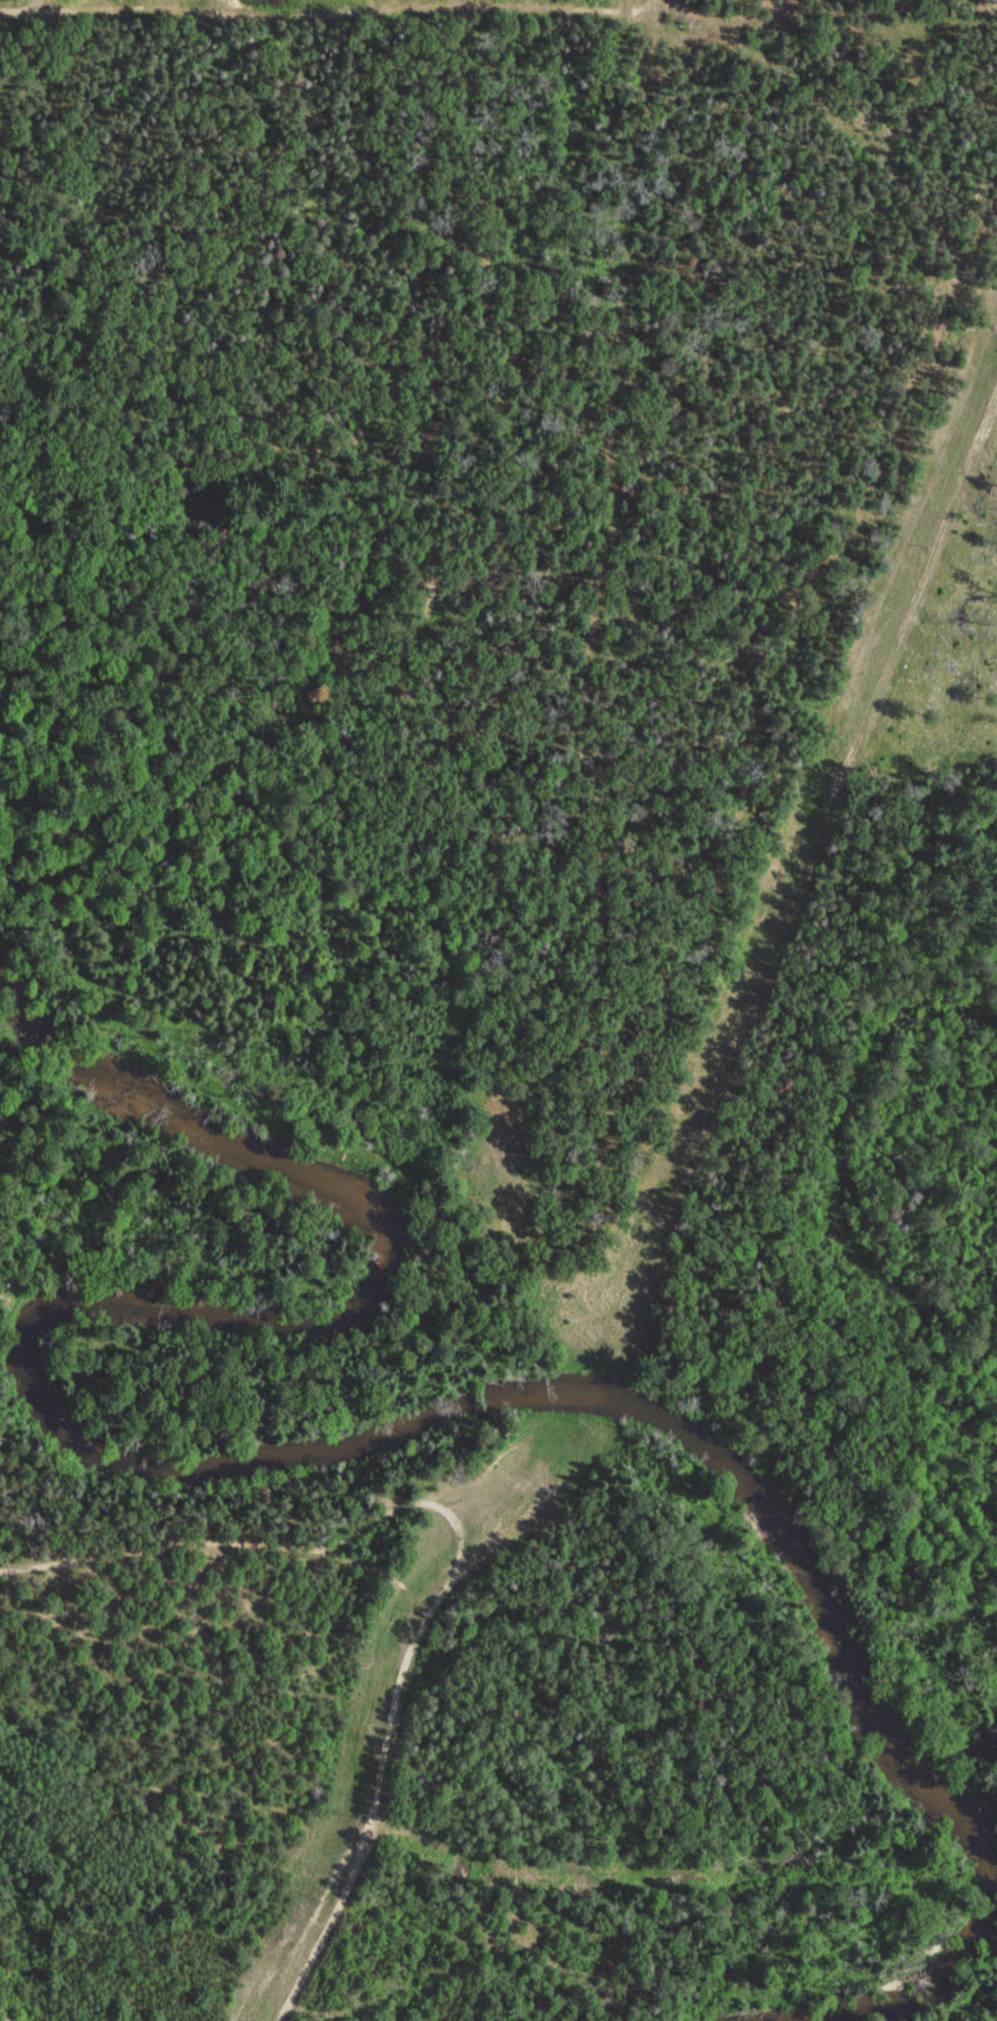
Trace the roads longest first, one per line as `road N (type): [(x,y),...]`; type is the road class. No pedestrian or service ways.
road 1 (track): [(0,9),(666,3)]
road 2 (track): [(0,1566),(259,1539),(331,1544),(446,1507),(456,1529)]

